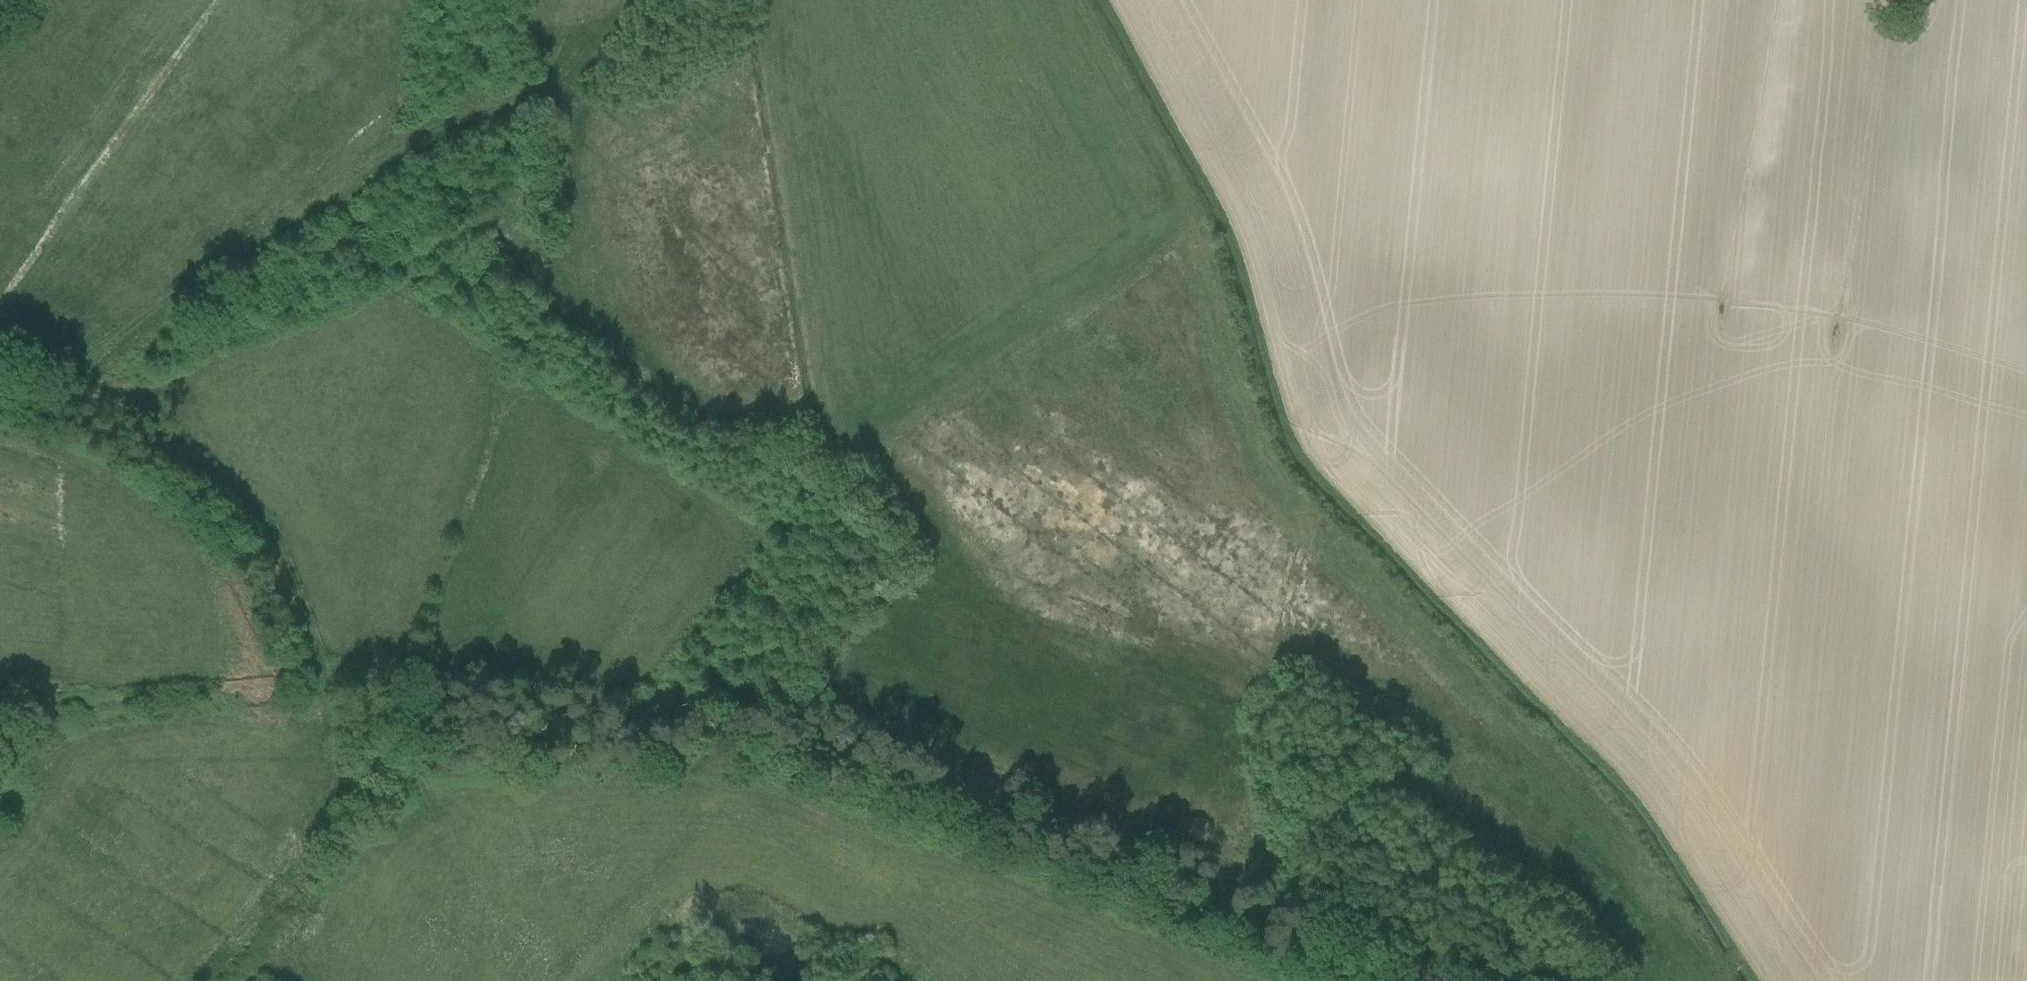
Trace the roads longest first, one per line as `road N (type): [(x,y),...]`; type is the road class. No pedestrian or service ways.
road 1 (track): [(0,368),(88,386),(151,422),(221,479),(255,517),(338,710),(354,721),(783,724),(1132,849),(1425,980)]

